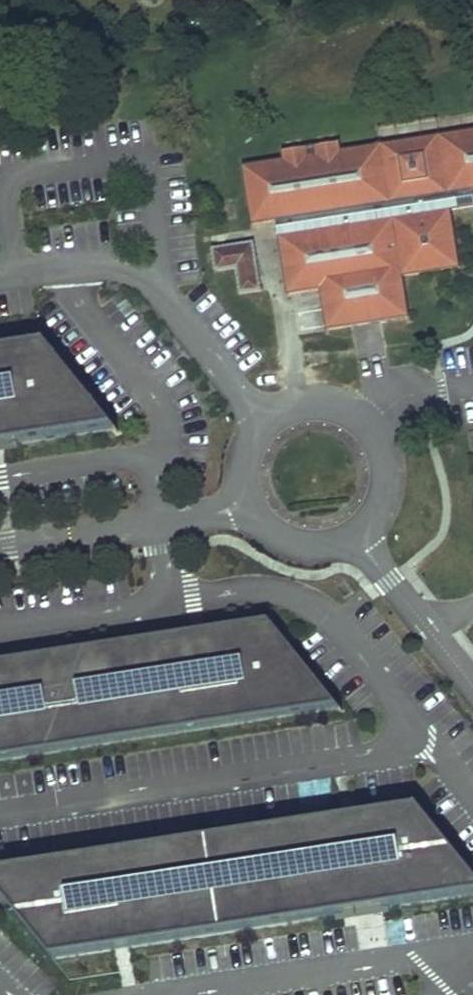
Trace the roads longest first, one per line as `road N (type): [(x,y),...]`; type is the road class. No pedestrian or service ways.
road 1 (residential): [(357,534),(375,517),(389,470),(370,425),(332,403),(288,407),(254,436),(246,457),(250,502)]
road 2 (residential): [(250,502),(0,546)]
road 3 (residential): [(472,686),(357,534)]
road 4 (residential): [(250,502),(264,523),(308,546),(357,534)]

